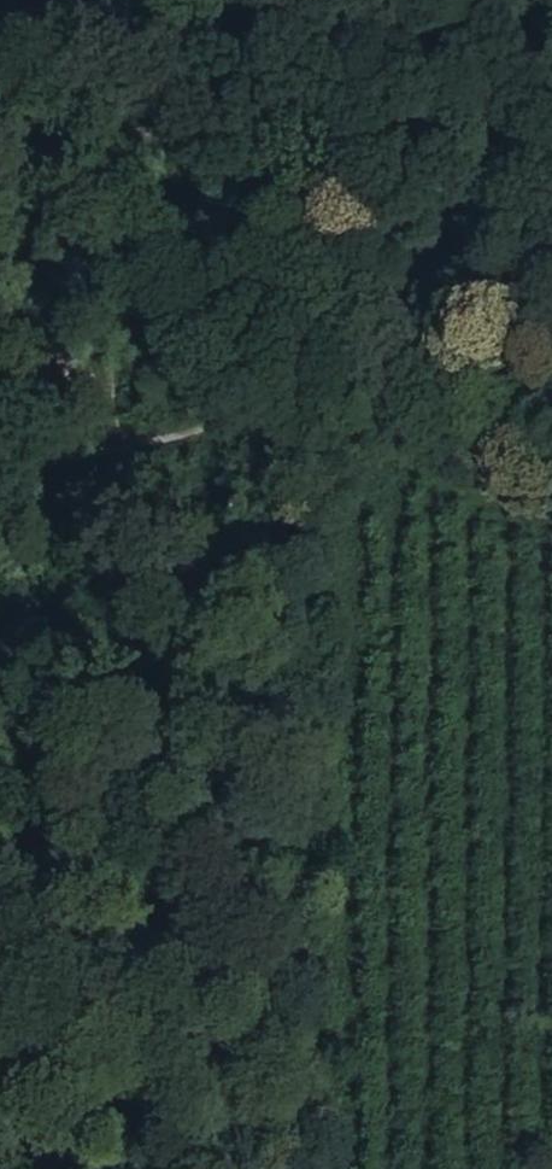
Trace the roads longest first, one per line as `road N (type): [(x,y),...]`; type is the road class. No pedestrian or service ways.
road 1 (track): [(551,216),(506,228),(428,266),(230,425),(0,474)]

